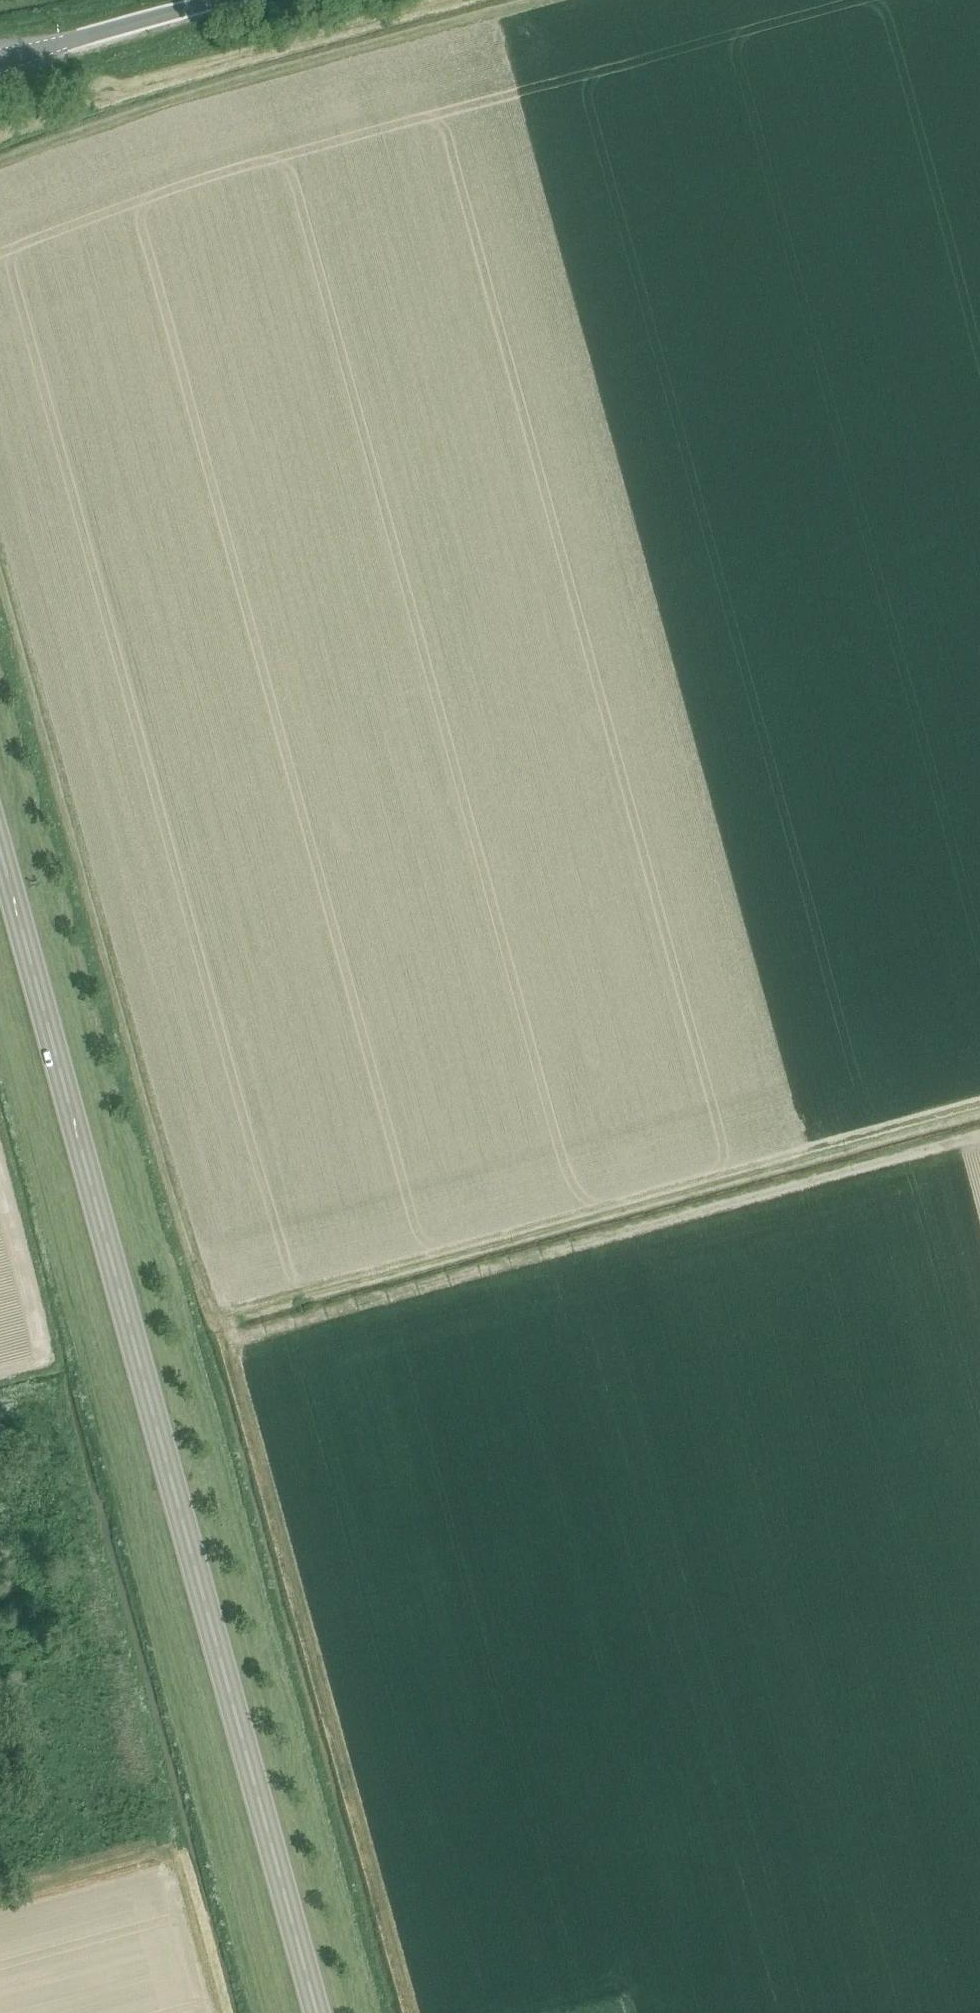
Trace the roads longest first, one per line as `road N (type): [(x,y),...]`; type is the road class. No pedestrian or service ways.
road 1 (trunk): [(316,2012),(0,860)]
road 2 (tertiary): [(32,51),(221,0)]

